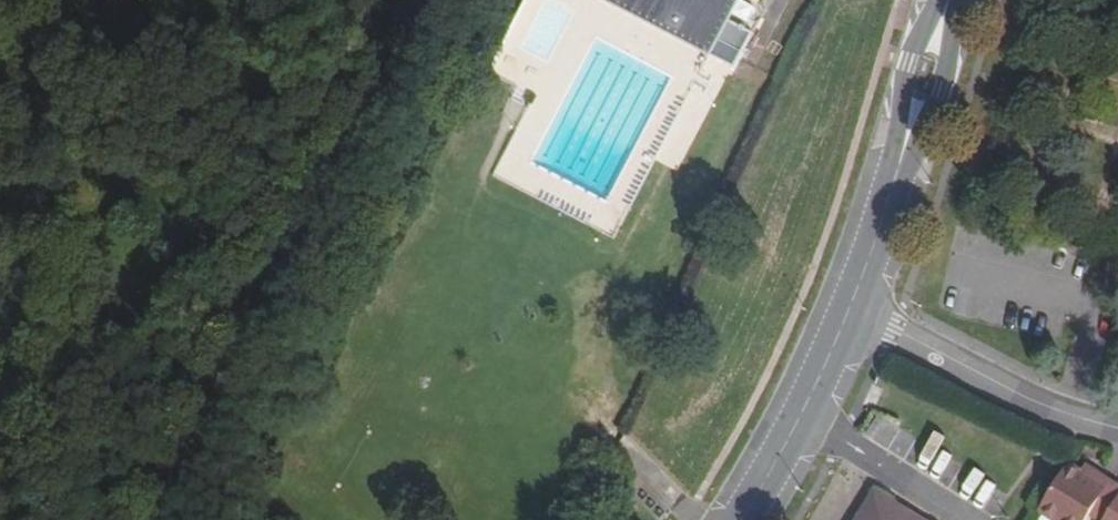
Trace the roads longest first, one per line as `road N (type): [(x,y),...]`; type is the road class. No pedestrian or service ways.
road 1 (residential): [(845,318),(947,0)]
road 2 (residential): [(1117,432),(1069,418),(845,318)]
road 3 (residential): [(739,519),(797,424),(845,318)]
road 4 (track): [(58,218),(78,181),(89,134),(94,90),(85,0)]

